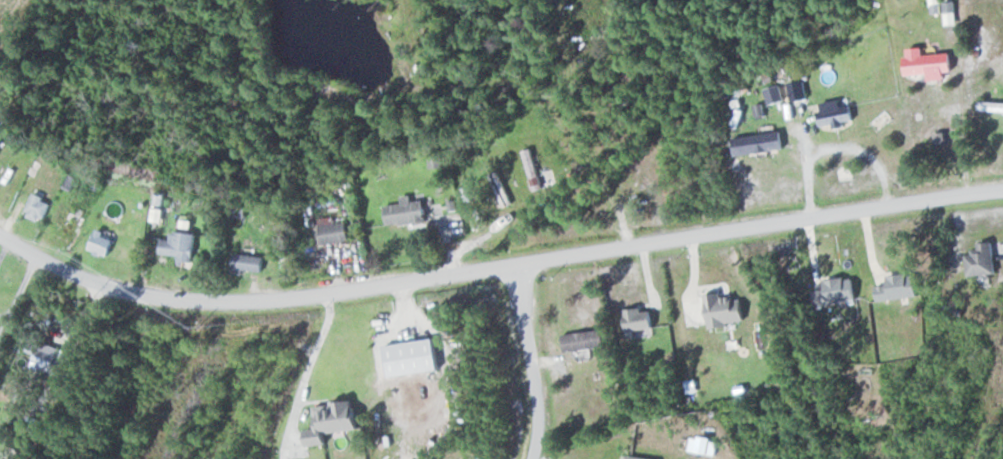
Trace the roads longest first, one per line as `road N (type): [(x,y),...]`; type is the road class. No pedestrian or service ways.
road 1 (residential): [(0,232),(97,284),(198,301),(258,301),(783,218)]
road 2 (residential): [(783,218),(1002,191)]
road 3 (residential): [(517,264),(539,423),(534,458)]

